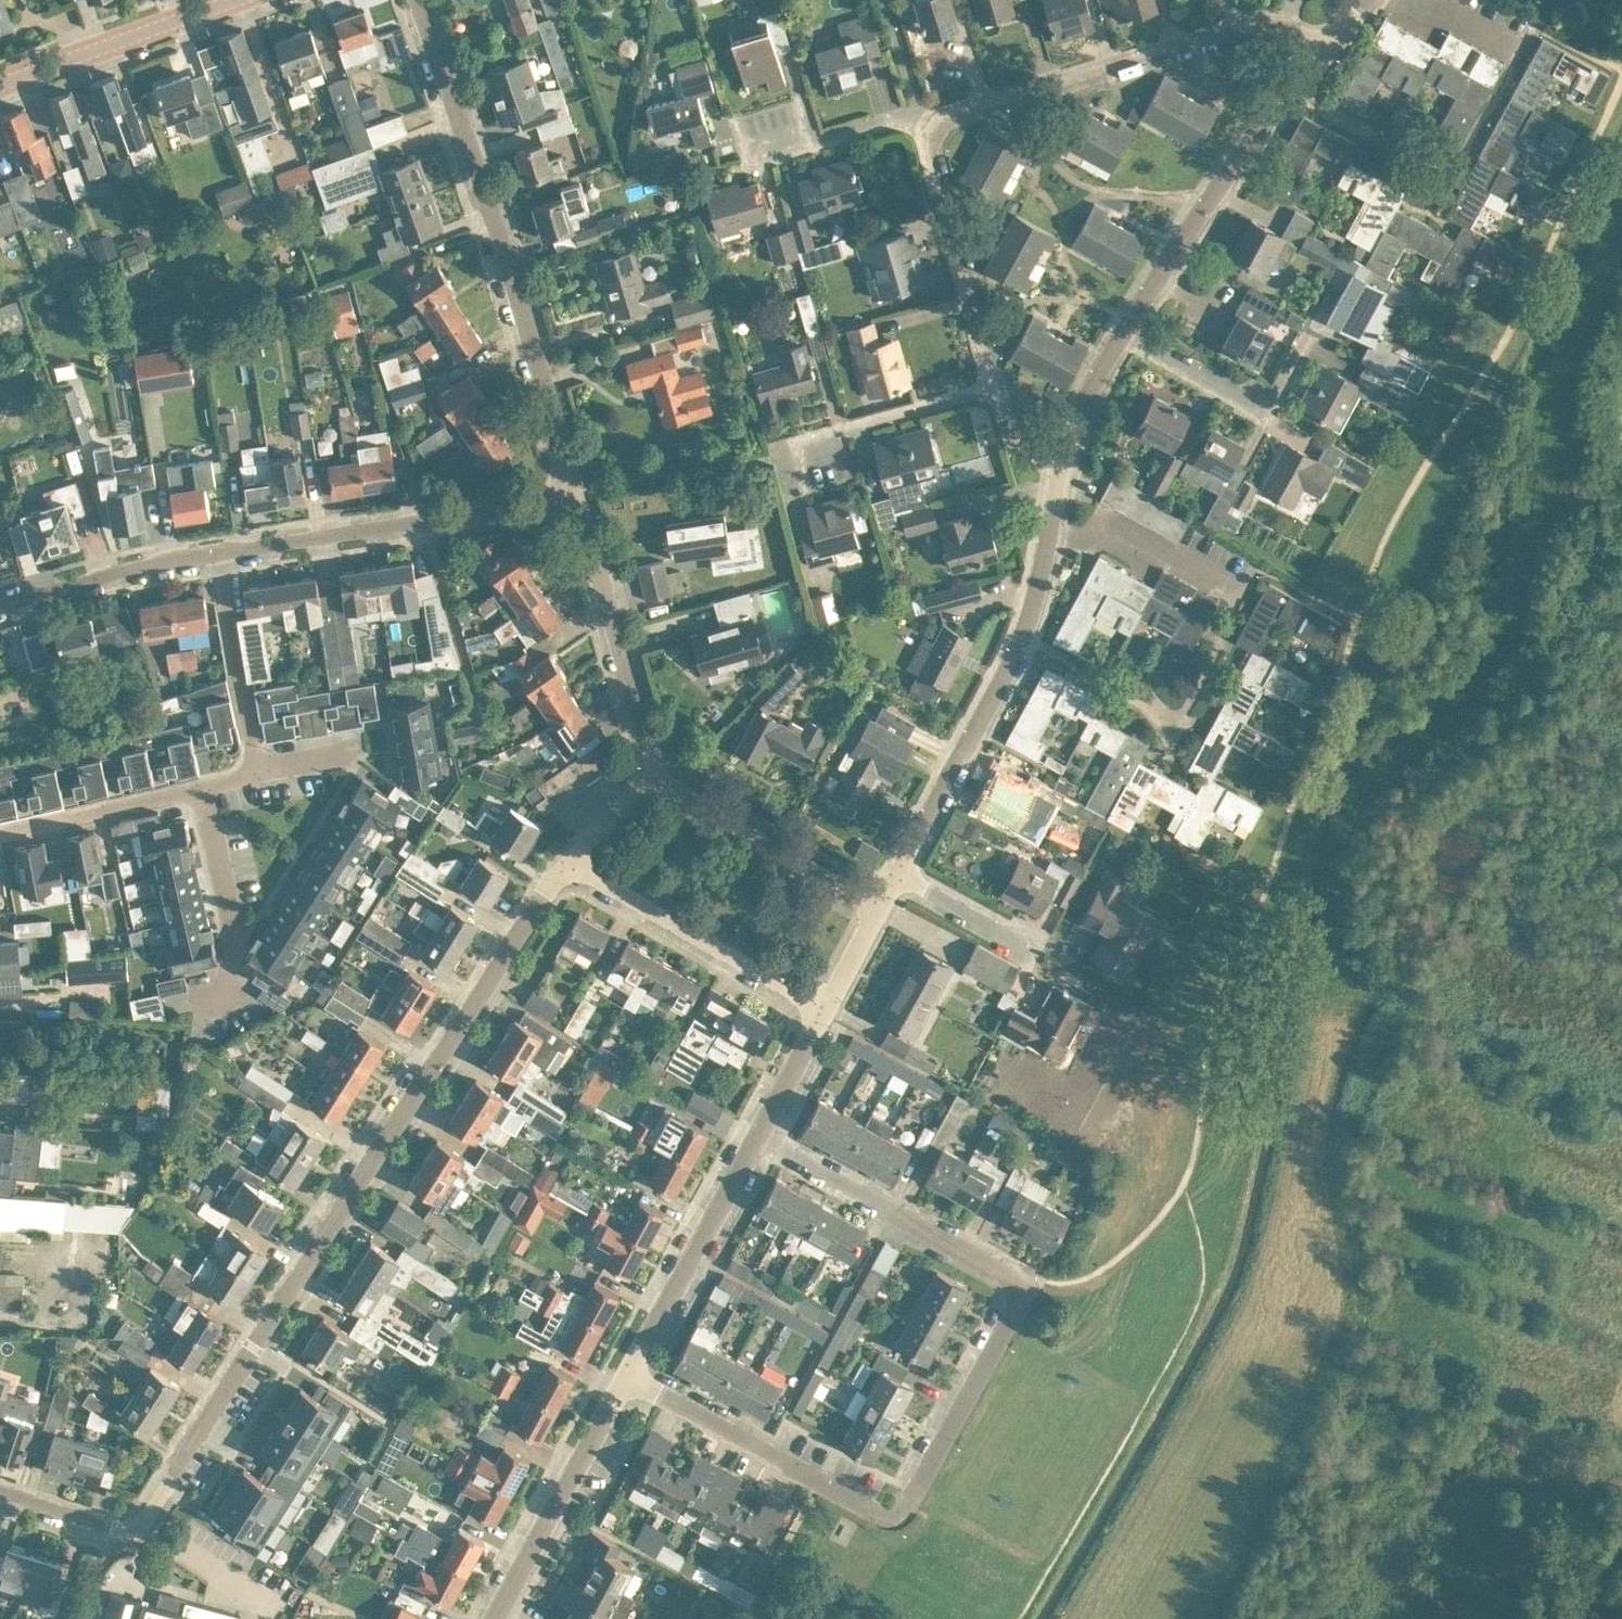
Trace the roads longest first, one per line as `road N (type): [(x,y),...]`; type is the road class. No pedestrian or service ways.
road 1 (unclassified): [(0,1489),(114,1527),(143,1522),(542,899),(573,863)]
road 2 (unclassified): [(627,1376),(881,1514),(896,1514),(908,1507),(1018,1306),(1019,1288),(1008,1275),(758,1136)]
road 3 (unclassified): [(576,495),(504,247),(419,0)]
road 4 (unclassified): [(936,127),(953,112),(1248,22),(1275,22),(1321,52)]
road 5 (unclassified): [(898,873),(1010,664),(1049,530)]
road 6 (residential): [(218,552),(576,495)]
road 7 (unclassified): [(1123,333),(1291,90)]
road 8 (unclassified): [(657,777),(576,495)]
road 9 (unclassified): [(573,863),(824,1012)]
road 10 (unclassified): [(496,1618),(627,1376)]
road 11 (unclassified): [(627,1376),(758,1136)]
road 12 (unclassified): [(993,387),(930,164),(936,127)]
road 13 (unclassified): [(881,905),(657,777)]
road 14 (tertiary): [(0,84),(233,0)]
road 15 (unclassified): [(1309,336),(1275,400),(1253,406),(1123,333)]
road 16 (unclassified): [(738,117),(751,160),(901,116),(936,127)]
road 17 (unclassified): [(771,458),(795,443),(993,387)]
road 18 (residential): [(210,1013),(234,928),(202,788)]
road 19 (residential): [(218,552),(259,774)]
road 20 (residential): [(0,605),(218,552)]
road 21 (unclassified): [(1236,589),(1113,524),(1094,536),(1049,530)]
road 22 (residential): [(202,788),(0,832)]
road 23 (residential): [(1291,90),(1399,149),(1426,182),(1428,209)]
road 24 (unclassified): [(1041,951),(898,873)]
road 25 (unclassified): [(758,1136),(824,1012)]
road 26 (unclassified): [(1065,455),(1123,333)]
road 27 (unclassified): [(824,1012),(881,905)]
road 28 (unclassified): [(573,863),(657,777)]

